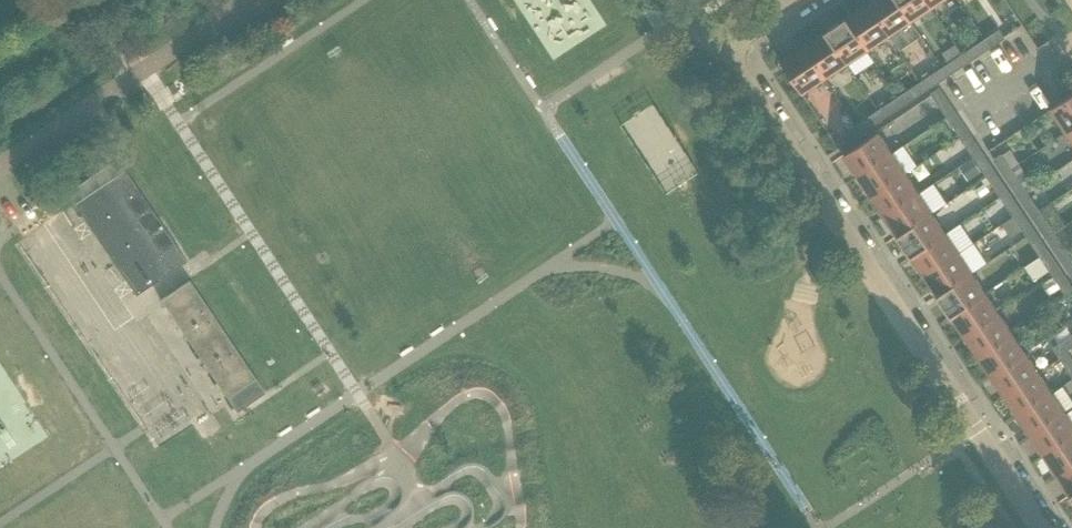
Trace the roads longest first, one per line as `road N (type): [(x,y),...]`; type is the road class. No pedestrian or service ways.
road 1 (residential): [(734,48),(738,74),(1040,527)]
road 2 (residential): [(135,74),(0,166)]
road 3 (residential): [(244,0),(135,74)]

